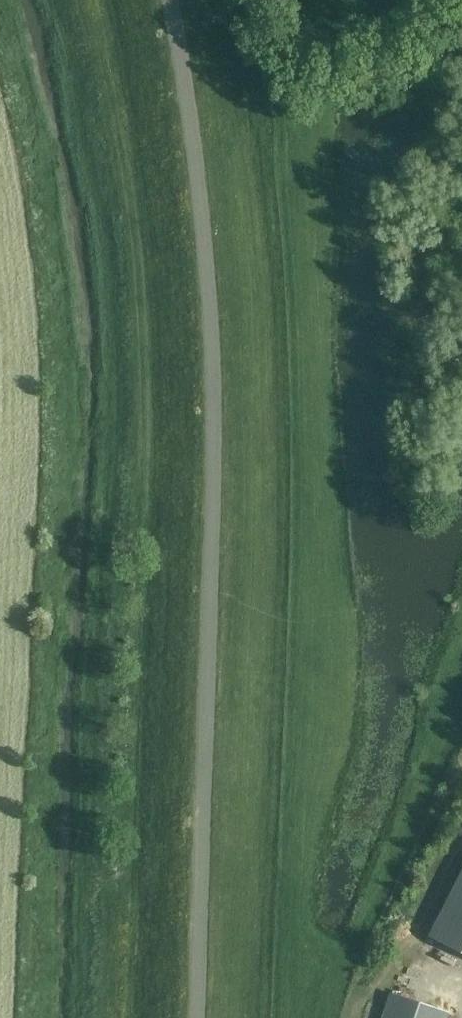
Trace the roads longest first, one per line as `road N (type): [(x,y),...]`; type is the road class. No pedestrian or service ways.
road 1 (unclassified): [(197,1017),(213,307),(191,107),(165,0)]

